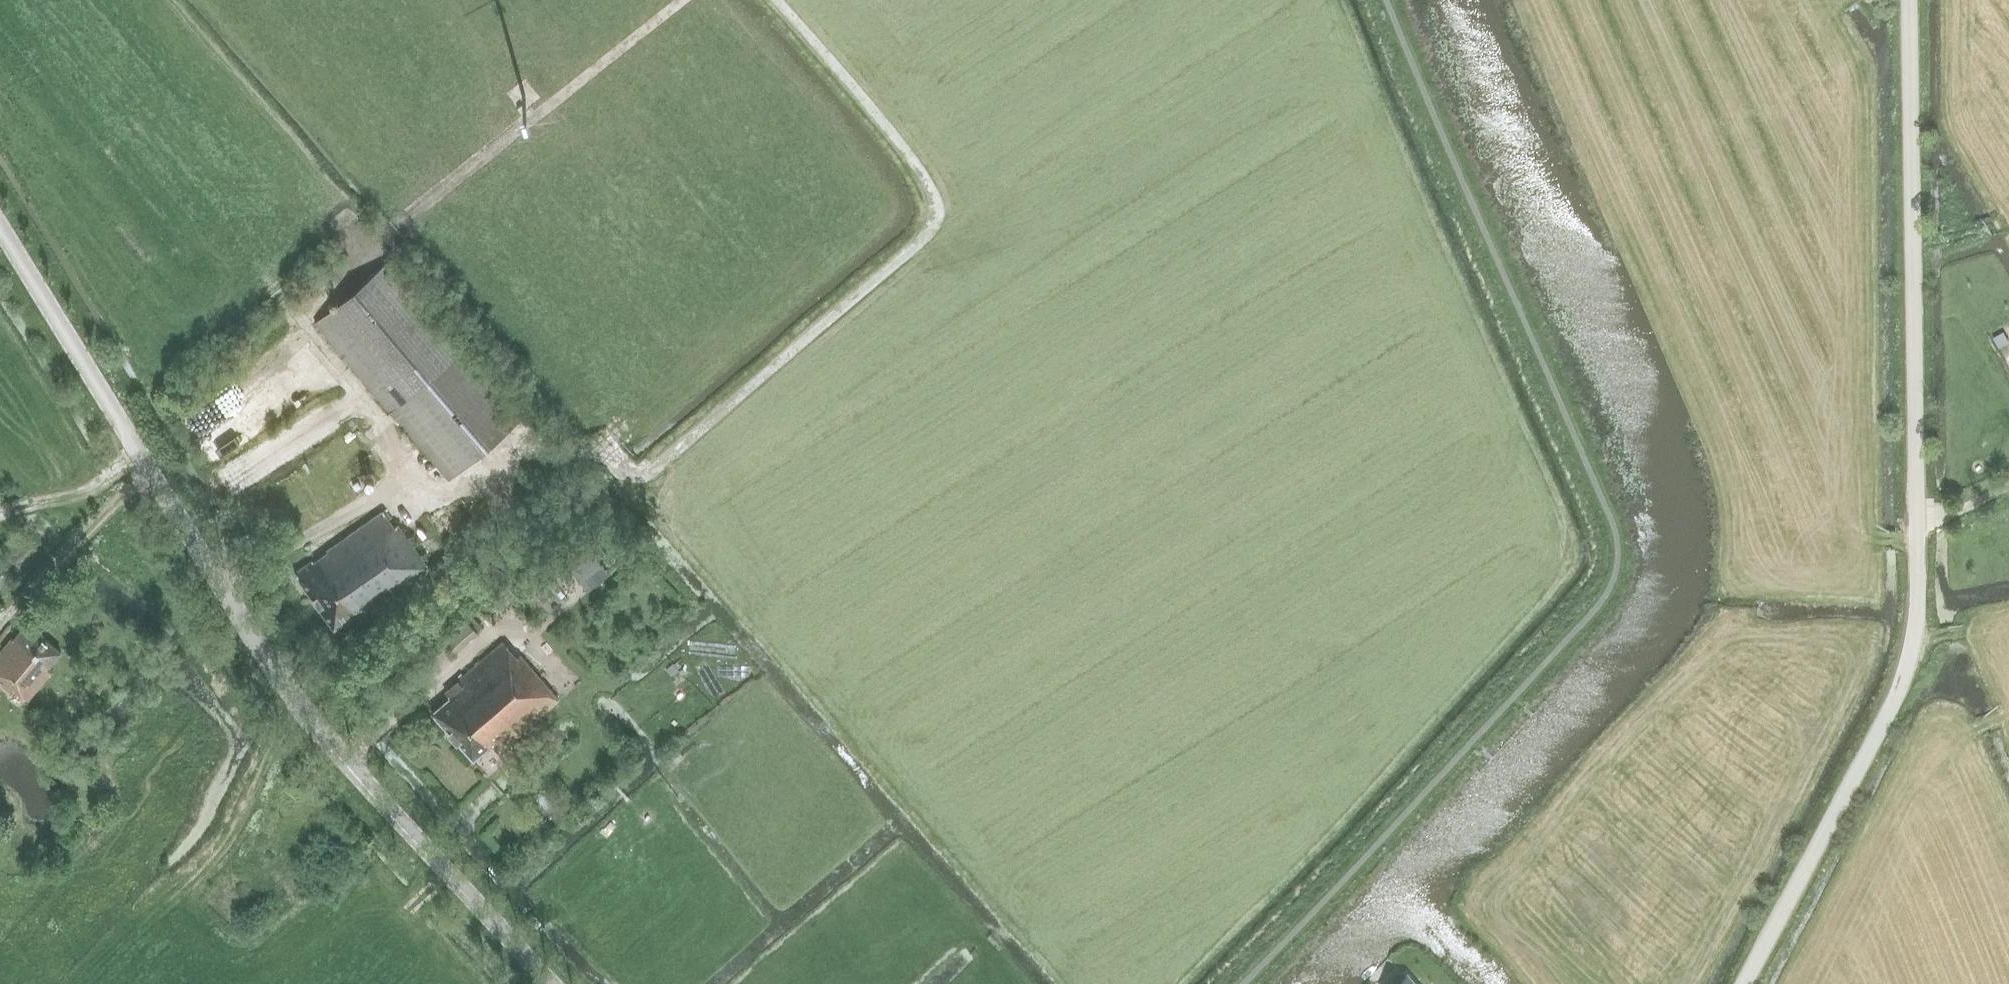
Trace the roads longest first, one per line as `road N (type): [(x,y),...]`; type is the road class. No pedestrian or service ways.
road 1 (tertiary): [(1744,983),(1870,748),(1912,643),(1909,0)]
road 2 (unclassified): [(554,983),(345,758),(270,660),(0,224)]
road 3 (track): [(382,492),(463,489),(562,453),(602,455),(643,476),(931,229),(932,194),(886,126),(772,0)]
road 4 (track): [(294,320),(681,0)]

